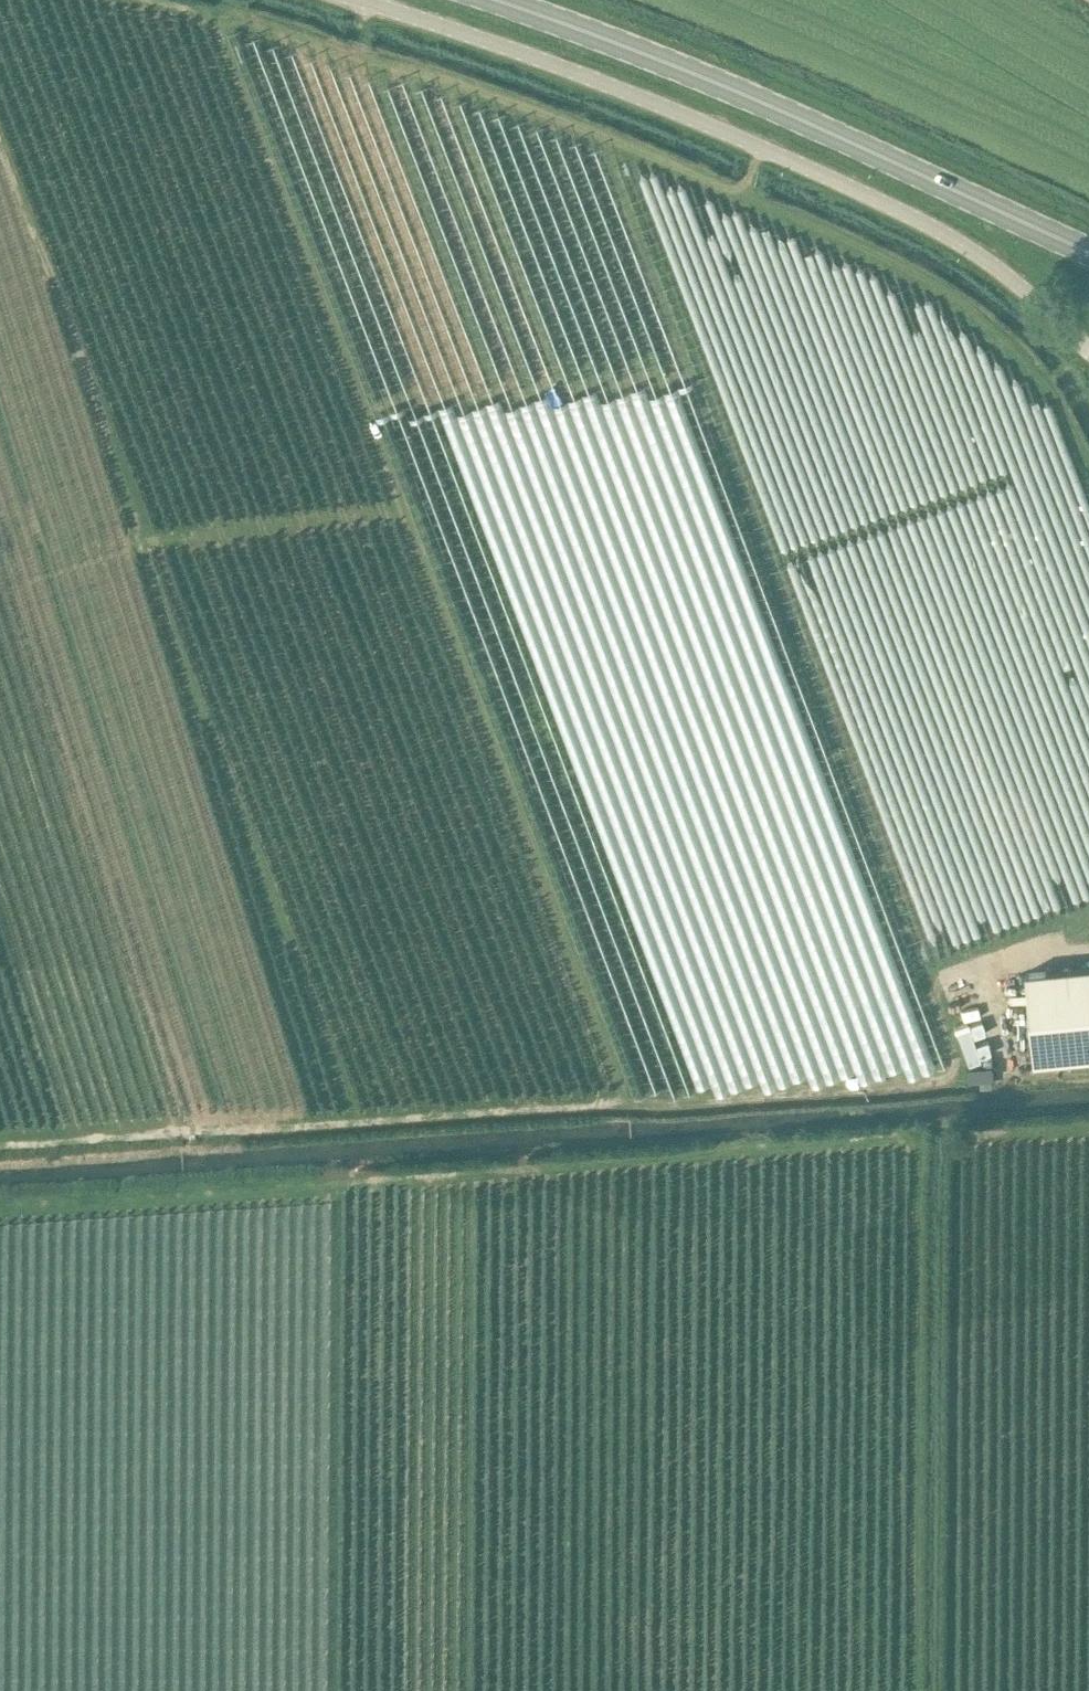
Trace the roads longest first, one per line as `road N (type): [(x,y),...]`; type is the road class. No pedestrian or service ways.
road 1 (unclassified): [(340,0),(484,41),(720,129),(871,197),(1024,288),(1088,348)]
road 2 (secondary): [(1088,251),(493,0)]

